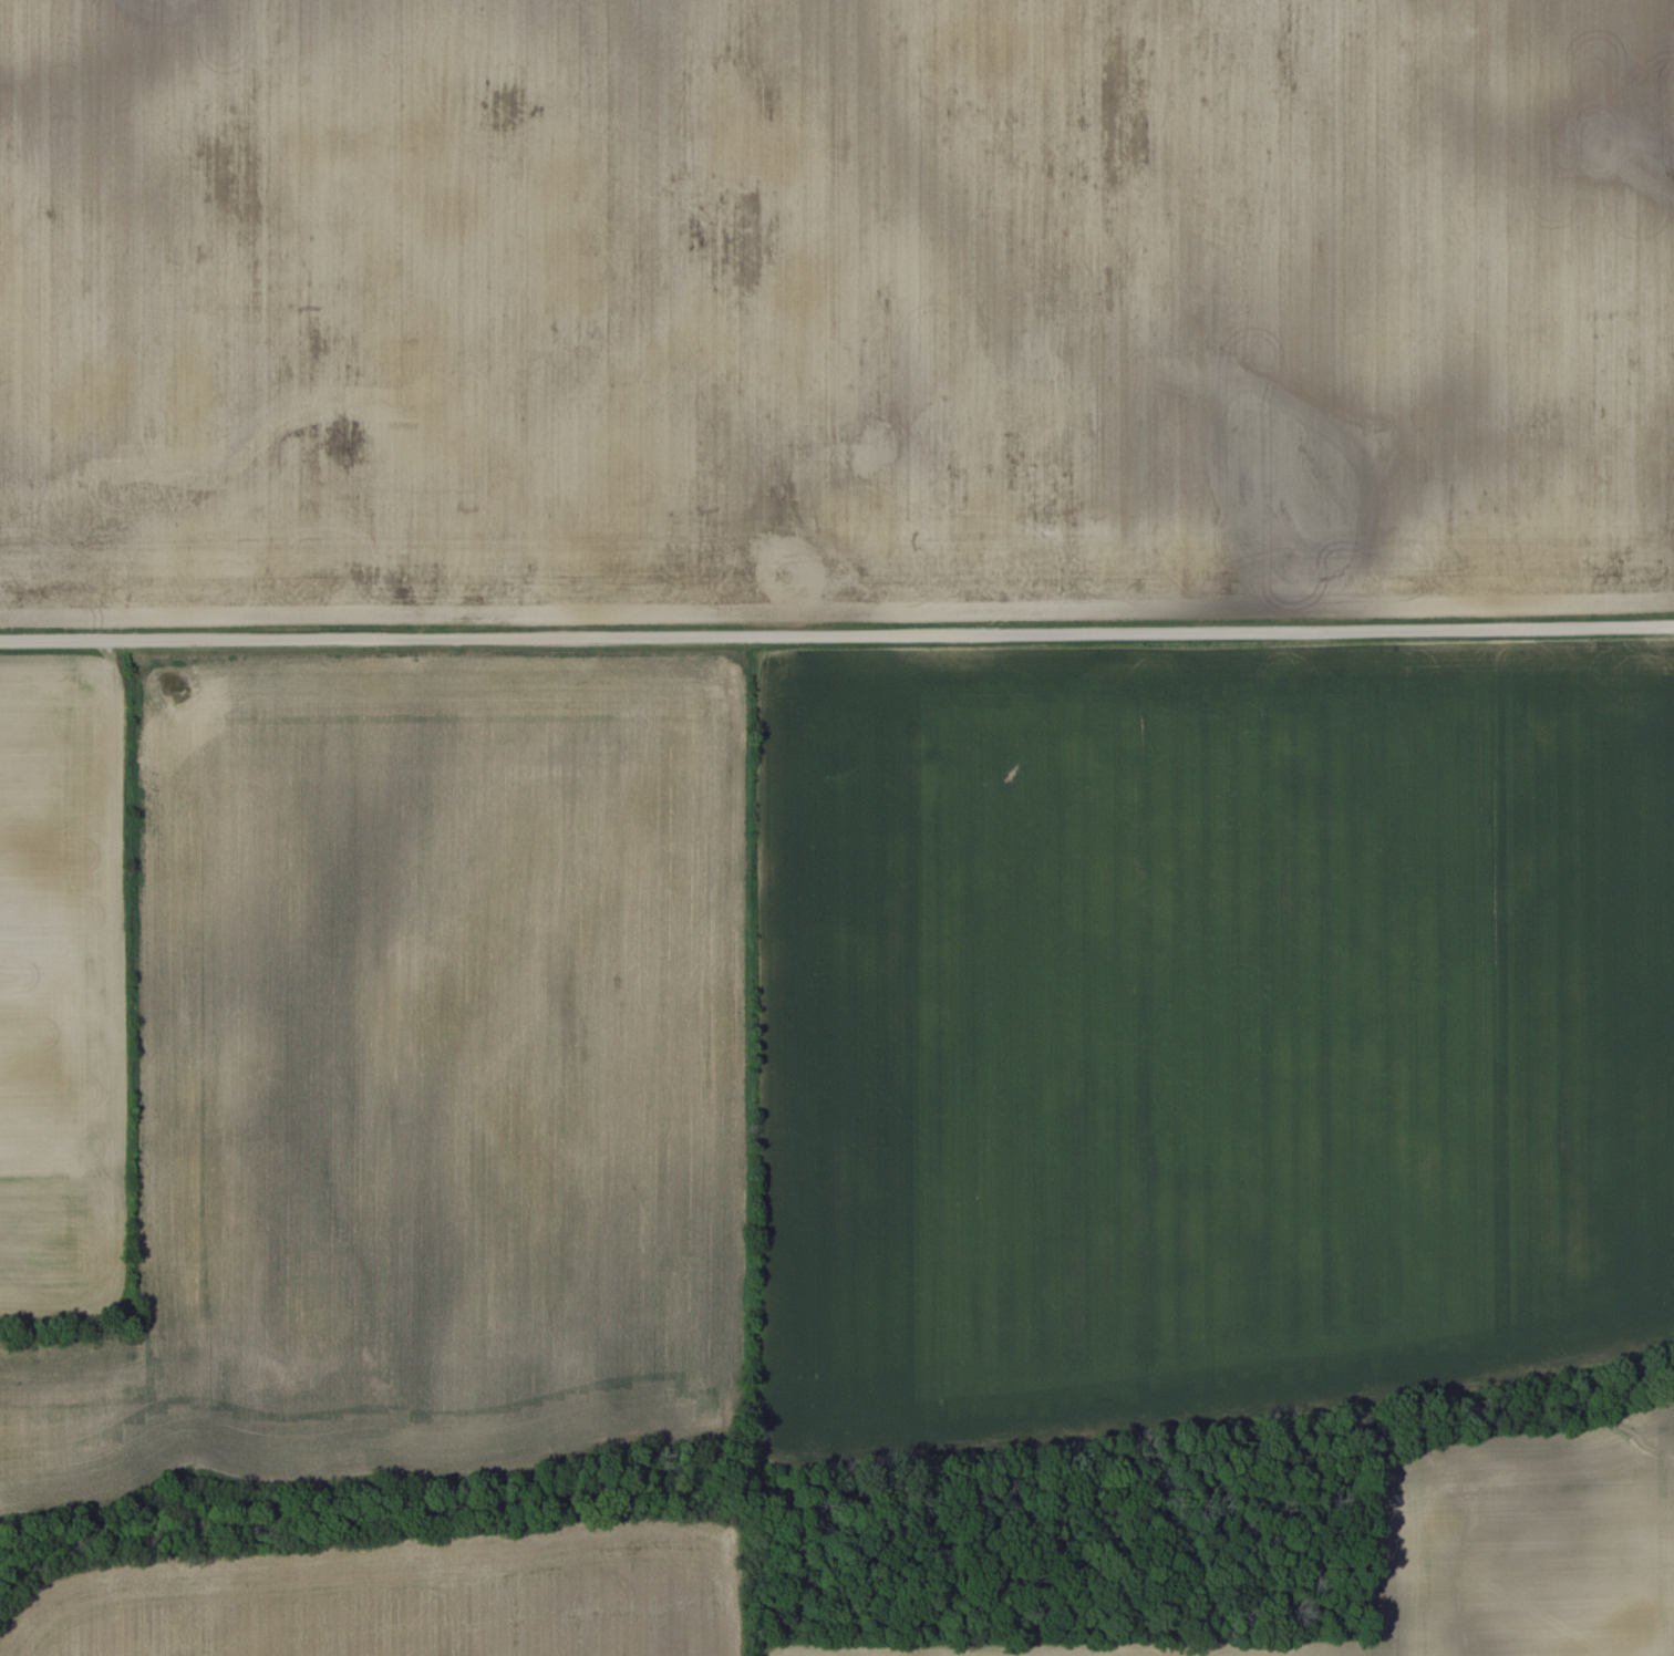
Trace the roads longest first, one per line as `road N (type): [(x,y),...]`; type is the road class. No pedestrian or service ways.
road 1 (residential): [(0,633),(1673,627)]

